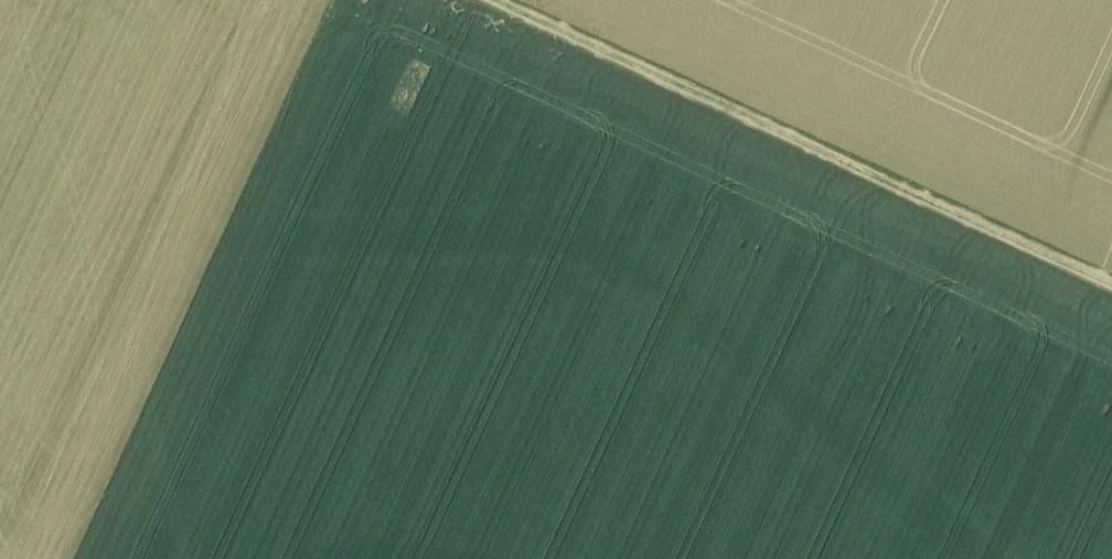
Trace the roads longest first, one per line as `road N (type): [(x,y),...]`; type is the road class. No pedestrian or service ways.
road 1 (track): [(495,0),(1111,283)]

